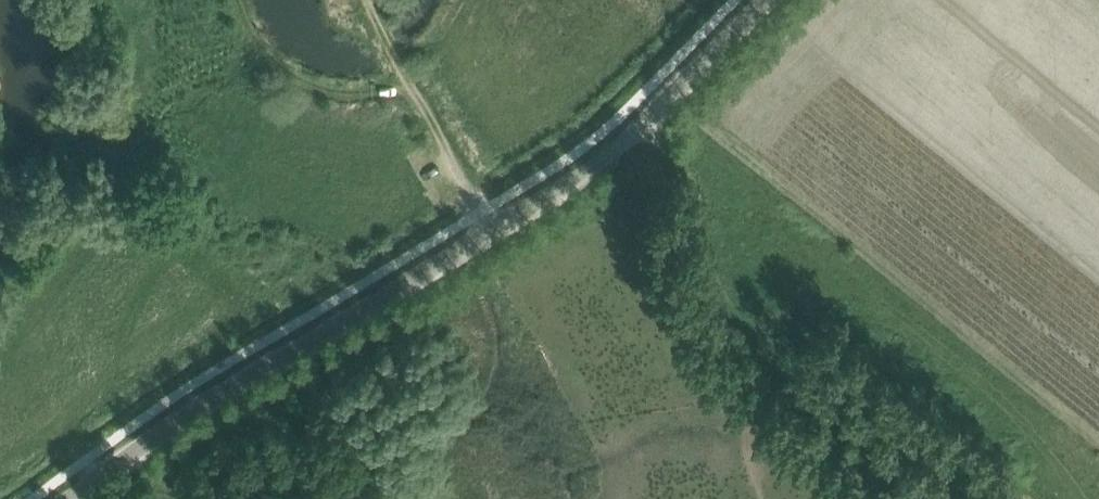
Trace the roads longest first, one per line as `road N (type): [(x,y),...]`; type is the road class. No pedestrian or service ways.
road 1 (unclassified): [(68,498),(230,387),(570,183),(638,128),(766,0)]
road 2 (track): [(938,498),(773,363),(638,128)]
road 3 (track): [(404,86),(492,232)]

